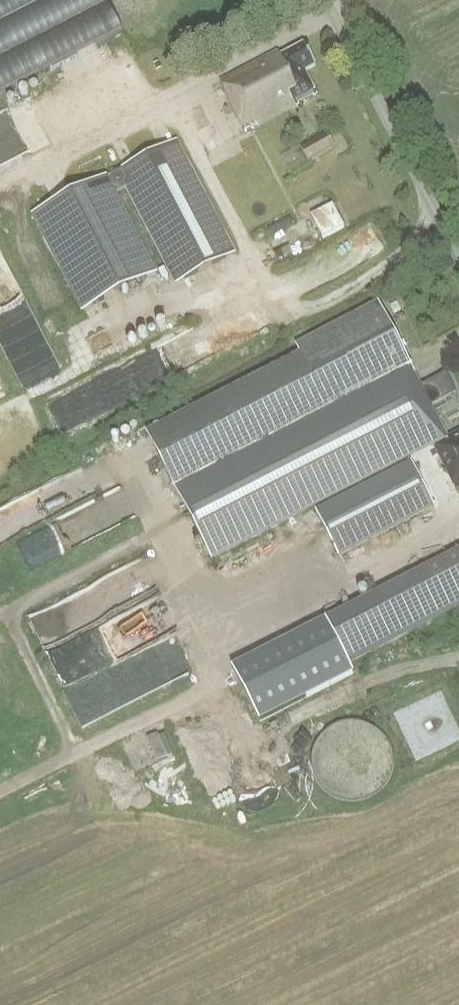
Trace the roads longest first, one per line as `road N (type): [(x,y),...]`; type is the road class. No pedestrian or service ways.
road 1 (unclassified): [(458,256),(327,0)]

